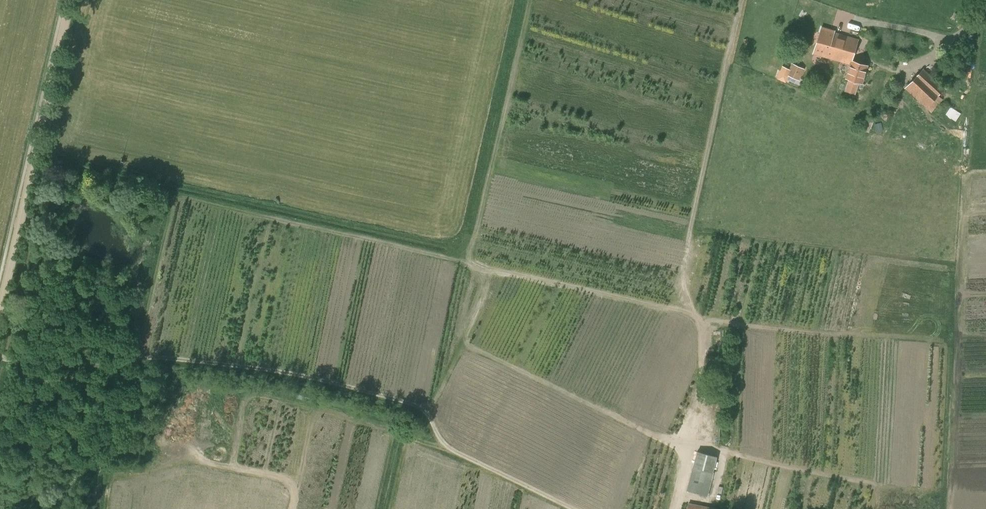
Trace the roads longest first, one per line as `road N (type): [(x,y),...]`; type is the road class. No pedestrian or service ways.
road 1 (track): [(578,508),(451,448),(423,410),(404,402),(234,366),(170,359),(81,370),(0,356)]
road 2 (track): [(0,307),(72,0)]

